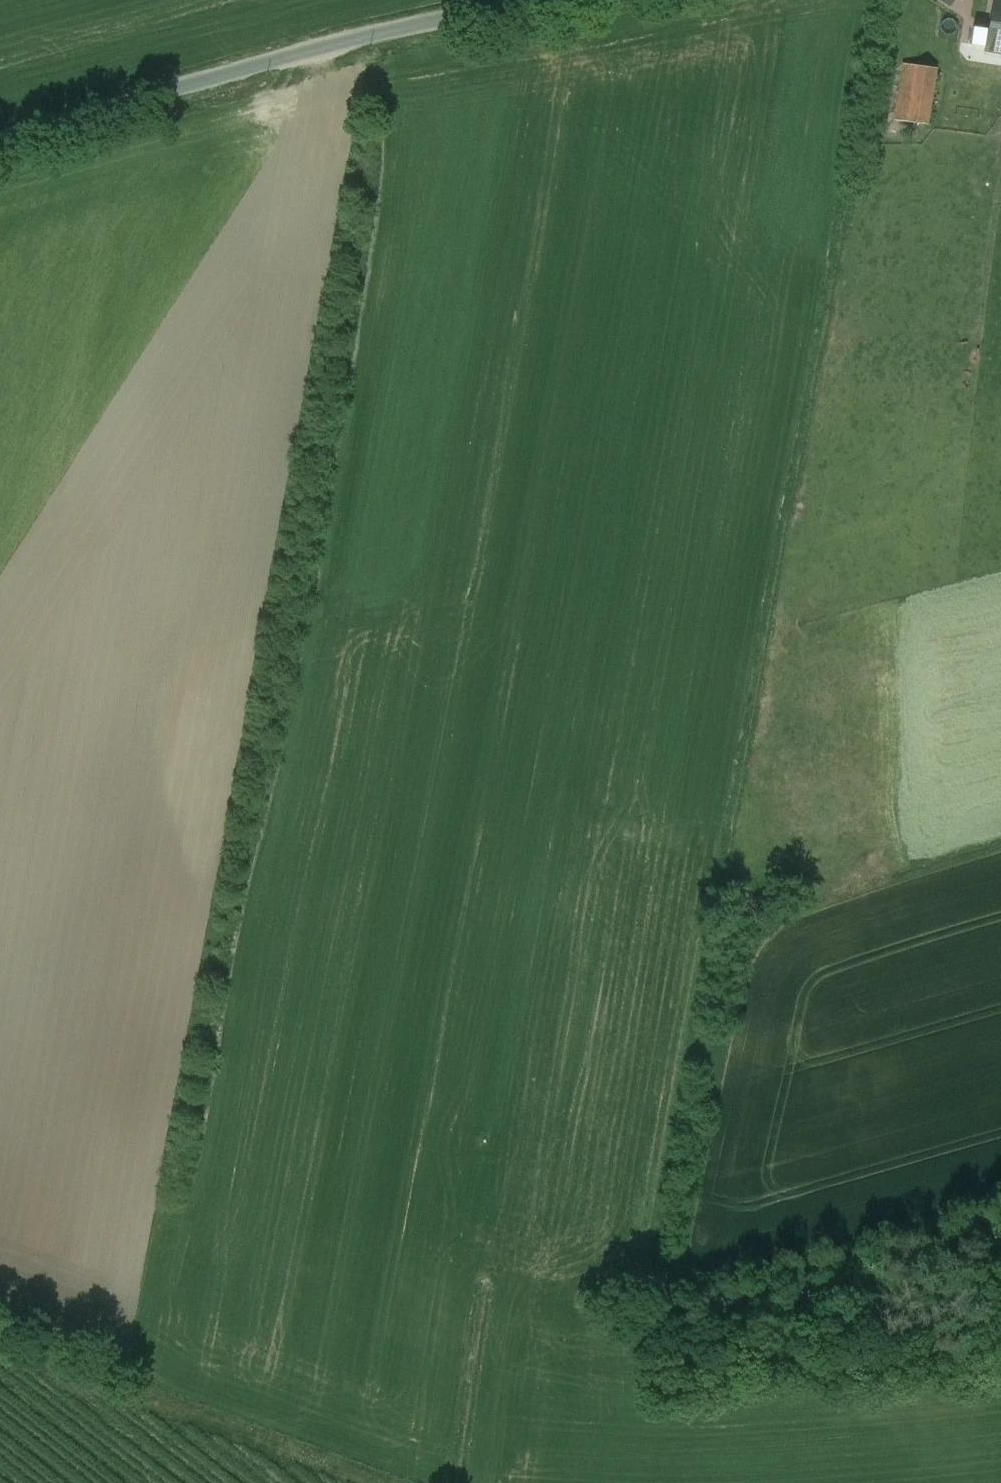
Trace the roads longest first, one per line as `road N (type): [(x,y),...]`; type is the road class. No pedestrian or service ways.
road 1 (unclassified): [(0,144),(324,50),(551,0)]

